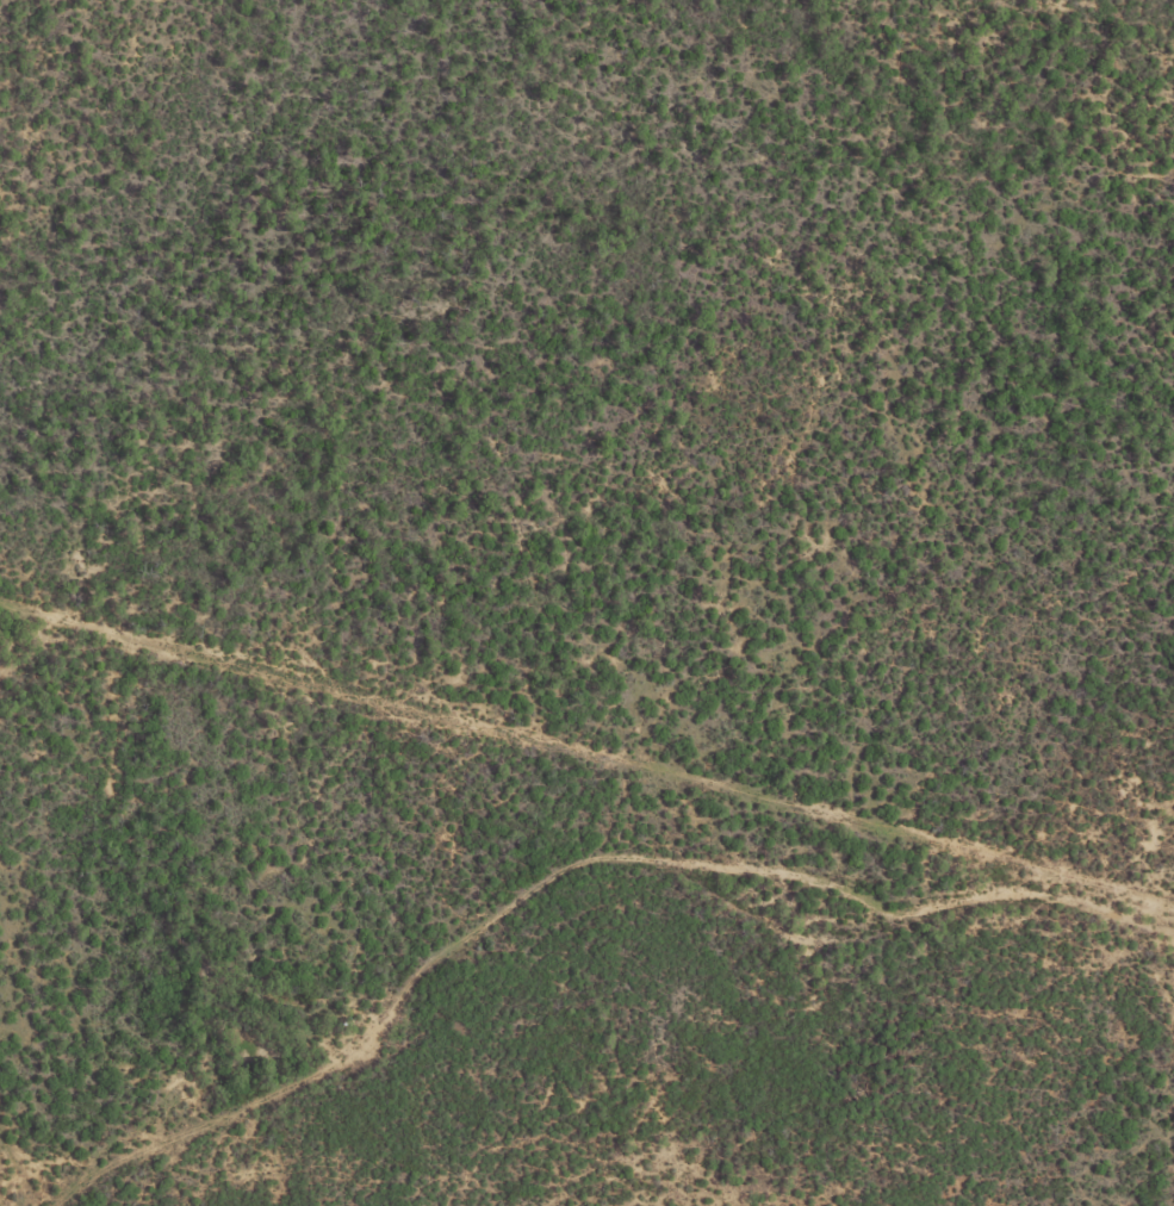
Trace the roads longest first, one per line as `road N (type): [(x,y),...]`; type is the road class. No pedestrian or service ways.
road 1 (residential): [(158,1205),(352,1089),(532,874),(583,856),(694,862),(815,908),(1173,913)]

